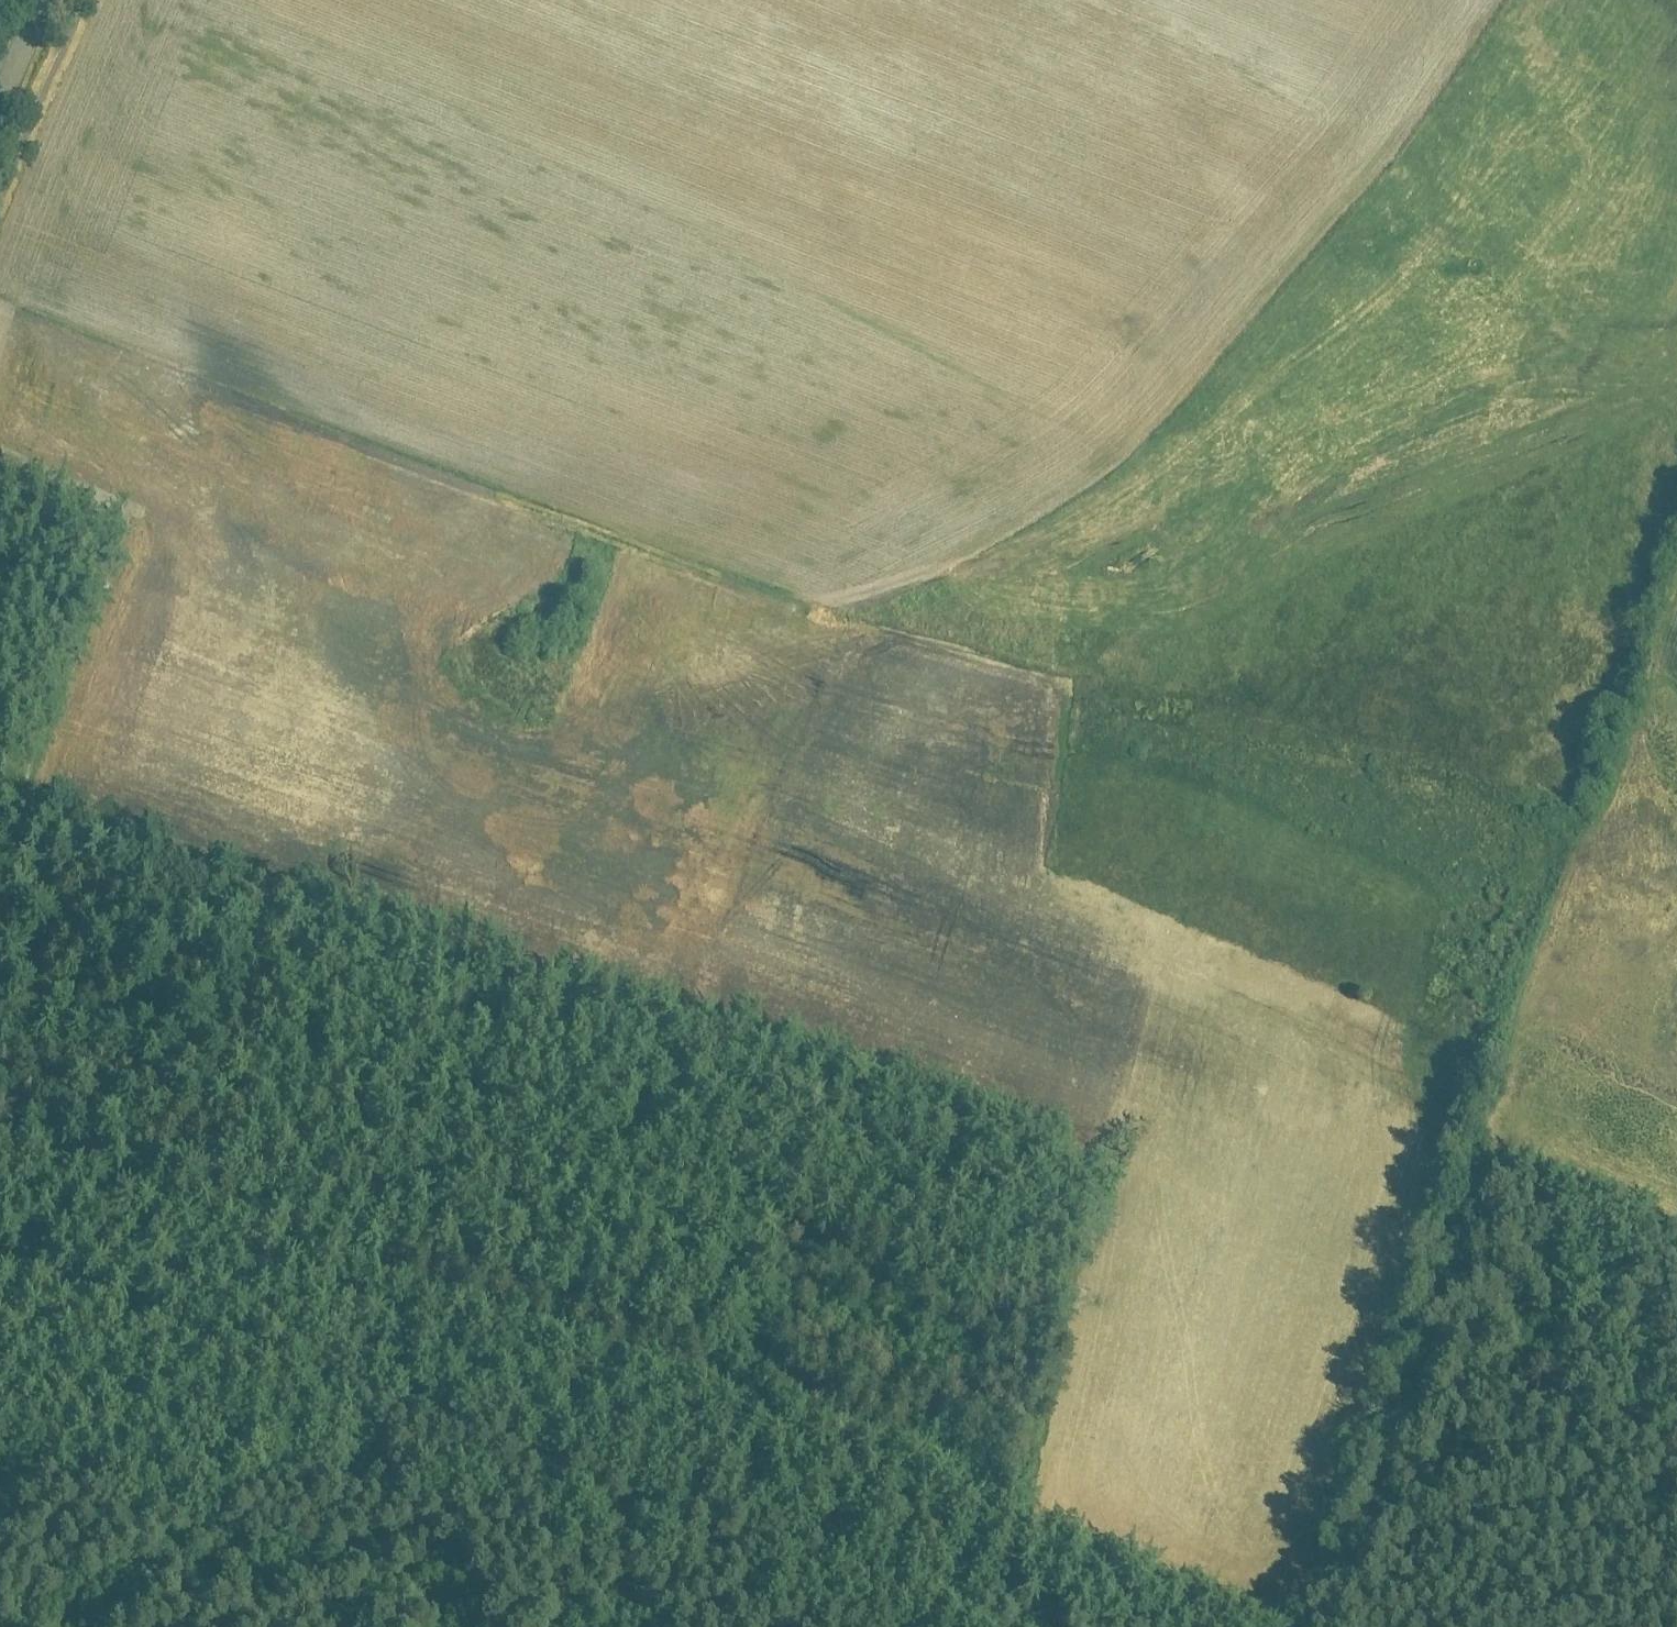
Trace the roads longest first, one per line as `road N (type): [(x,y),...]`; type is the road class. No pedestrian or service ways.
road 1 (track): [(1327,1626),(1397,1470),(1498,1158)]
road 2 (tertiary): [(52,0),(0,126)]

